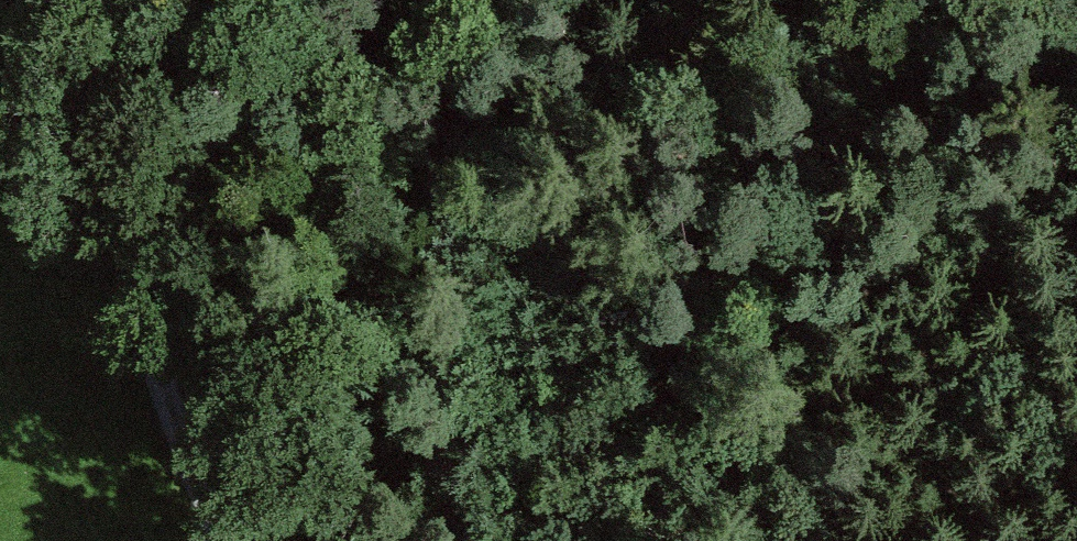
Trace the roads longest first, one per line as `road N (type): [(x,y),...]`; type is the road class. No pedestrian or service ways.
road 1 (track): [(137,223),(261,358),(478,380),(678,370),(838,299),(1052,184)]
road 2 (track): [(51,0),(130,190),(187,440),(229,540)]
road 3 (track): [(1076,73),(1052,184),(1060,260),(1076,315)]

